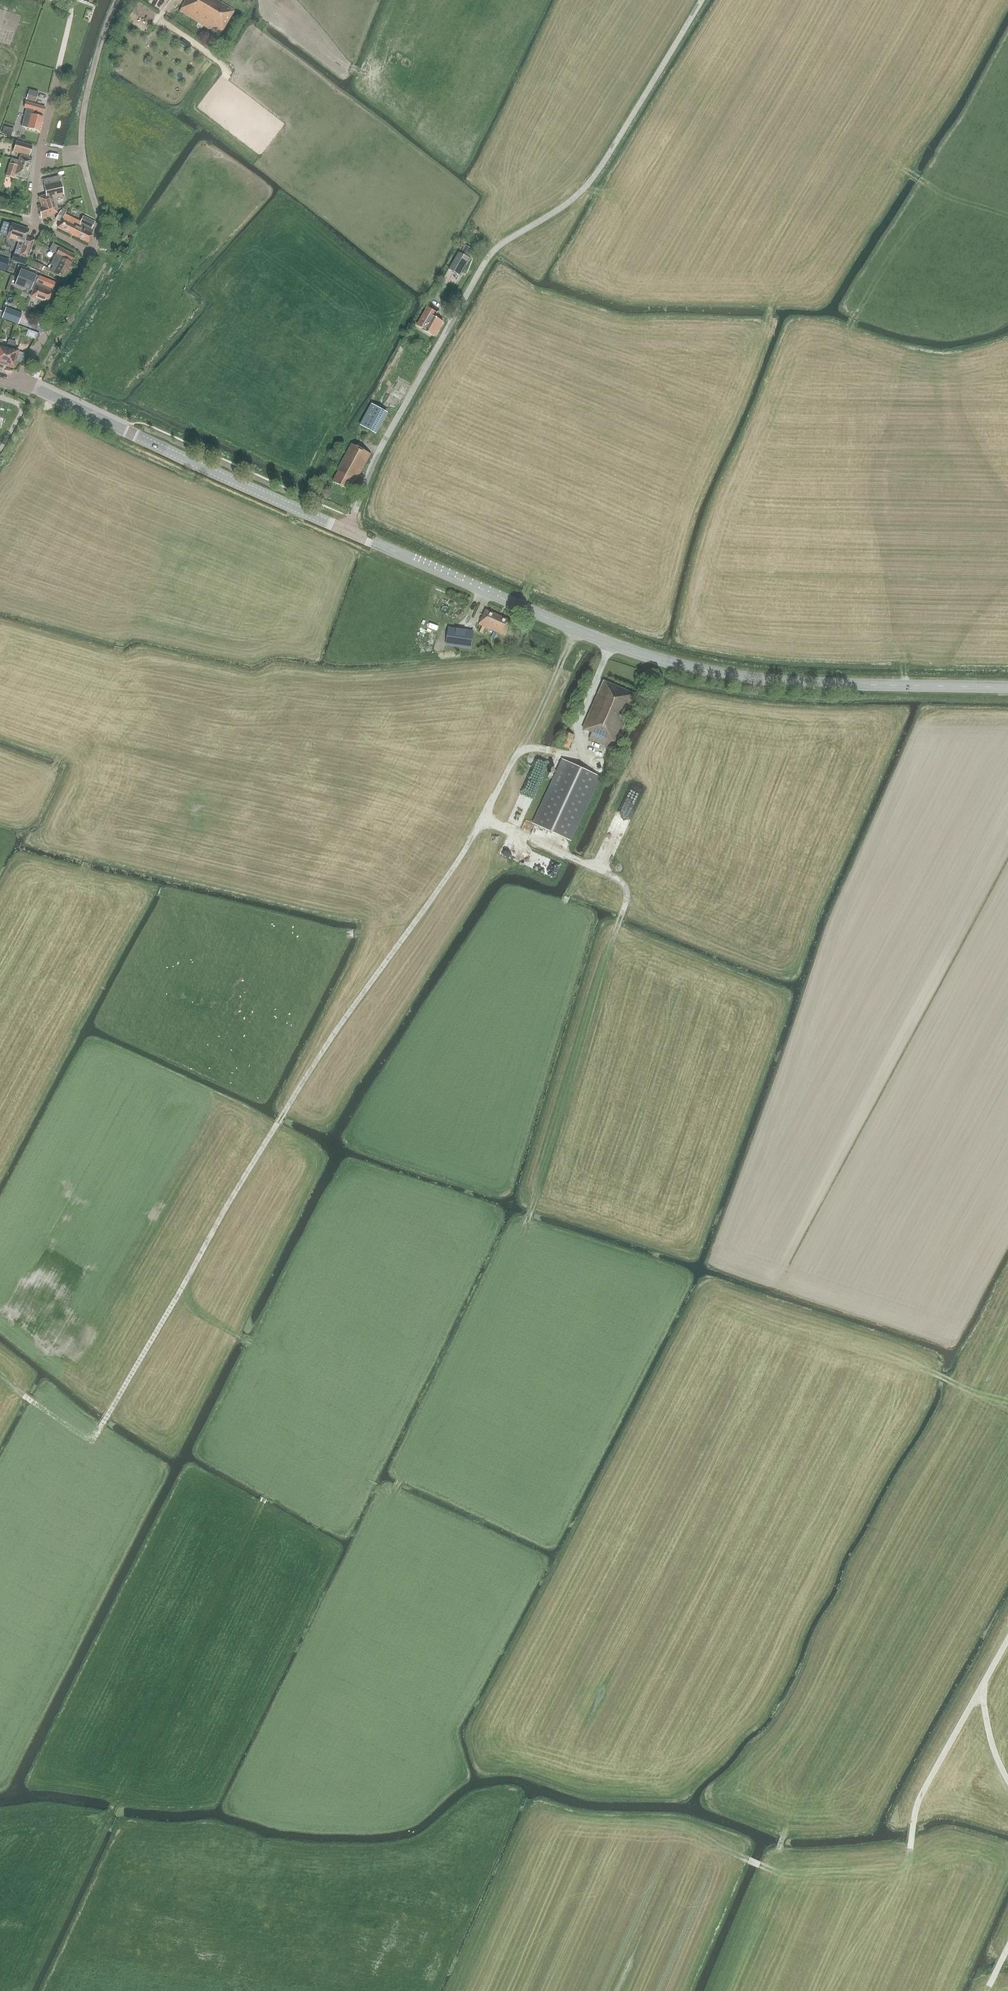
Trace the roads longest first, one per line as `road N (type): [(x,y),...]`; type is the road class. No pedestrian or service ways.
road 1 (track): [(596,768),(535,748),(516,755),(457,862),(240,1183),(92,1442),(12,1387)]
road 2 (secondary): [(1007,687),(788,681),(678,664),(583,632),(347,531)]
road 3 (unclassified): [(347,531),(378,453),(485,260),(586,186),(702,0)]
road 4 (unclassified): [(92,252),(99,225),(82,121),(117,0)]
road 5 (secondary): [(347,531),(126,431)]
road 6 (track): [(910,1848),(924,1789),(1007,1639)]
road 7 (track): [(482,819),(622,883),(625,904),(611,945)]
road 8 (residential): [(92,252),(34,218),(58,72)]
road 9 (unclassified): [(17,381),(92,252)]

